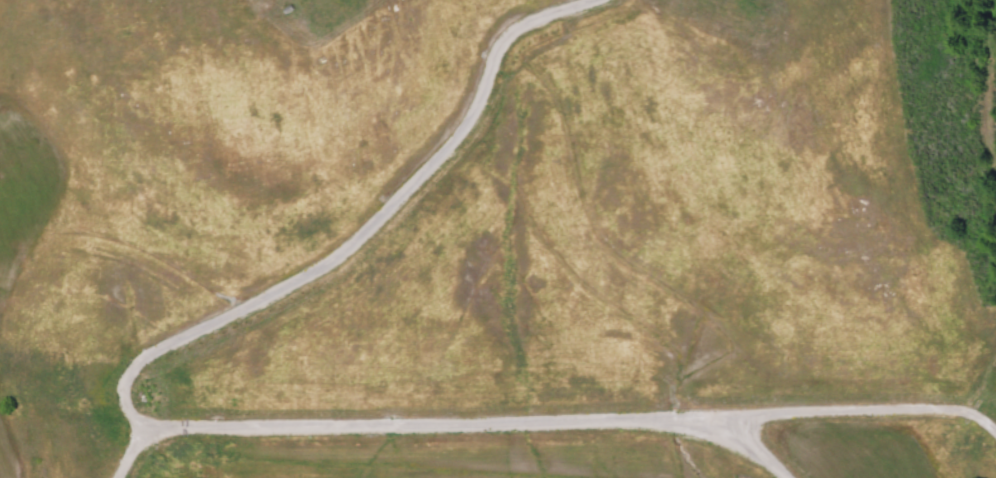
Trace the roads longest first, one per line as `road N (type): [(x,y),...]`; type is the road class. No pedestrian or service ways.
road 1 (residential): [(786,477),(731,437),(654,422),(163,431),(130,409),(139,354),(301,277),(365,231),(455,146),(506,32),(587,0)]
road 2 (residential): [(731,437),(758,416),(956,409),(995,441)]
road 3 (track): [(0,190),(139,64)]

